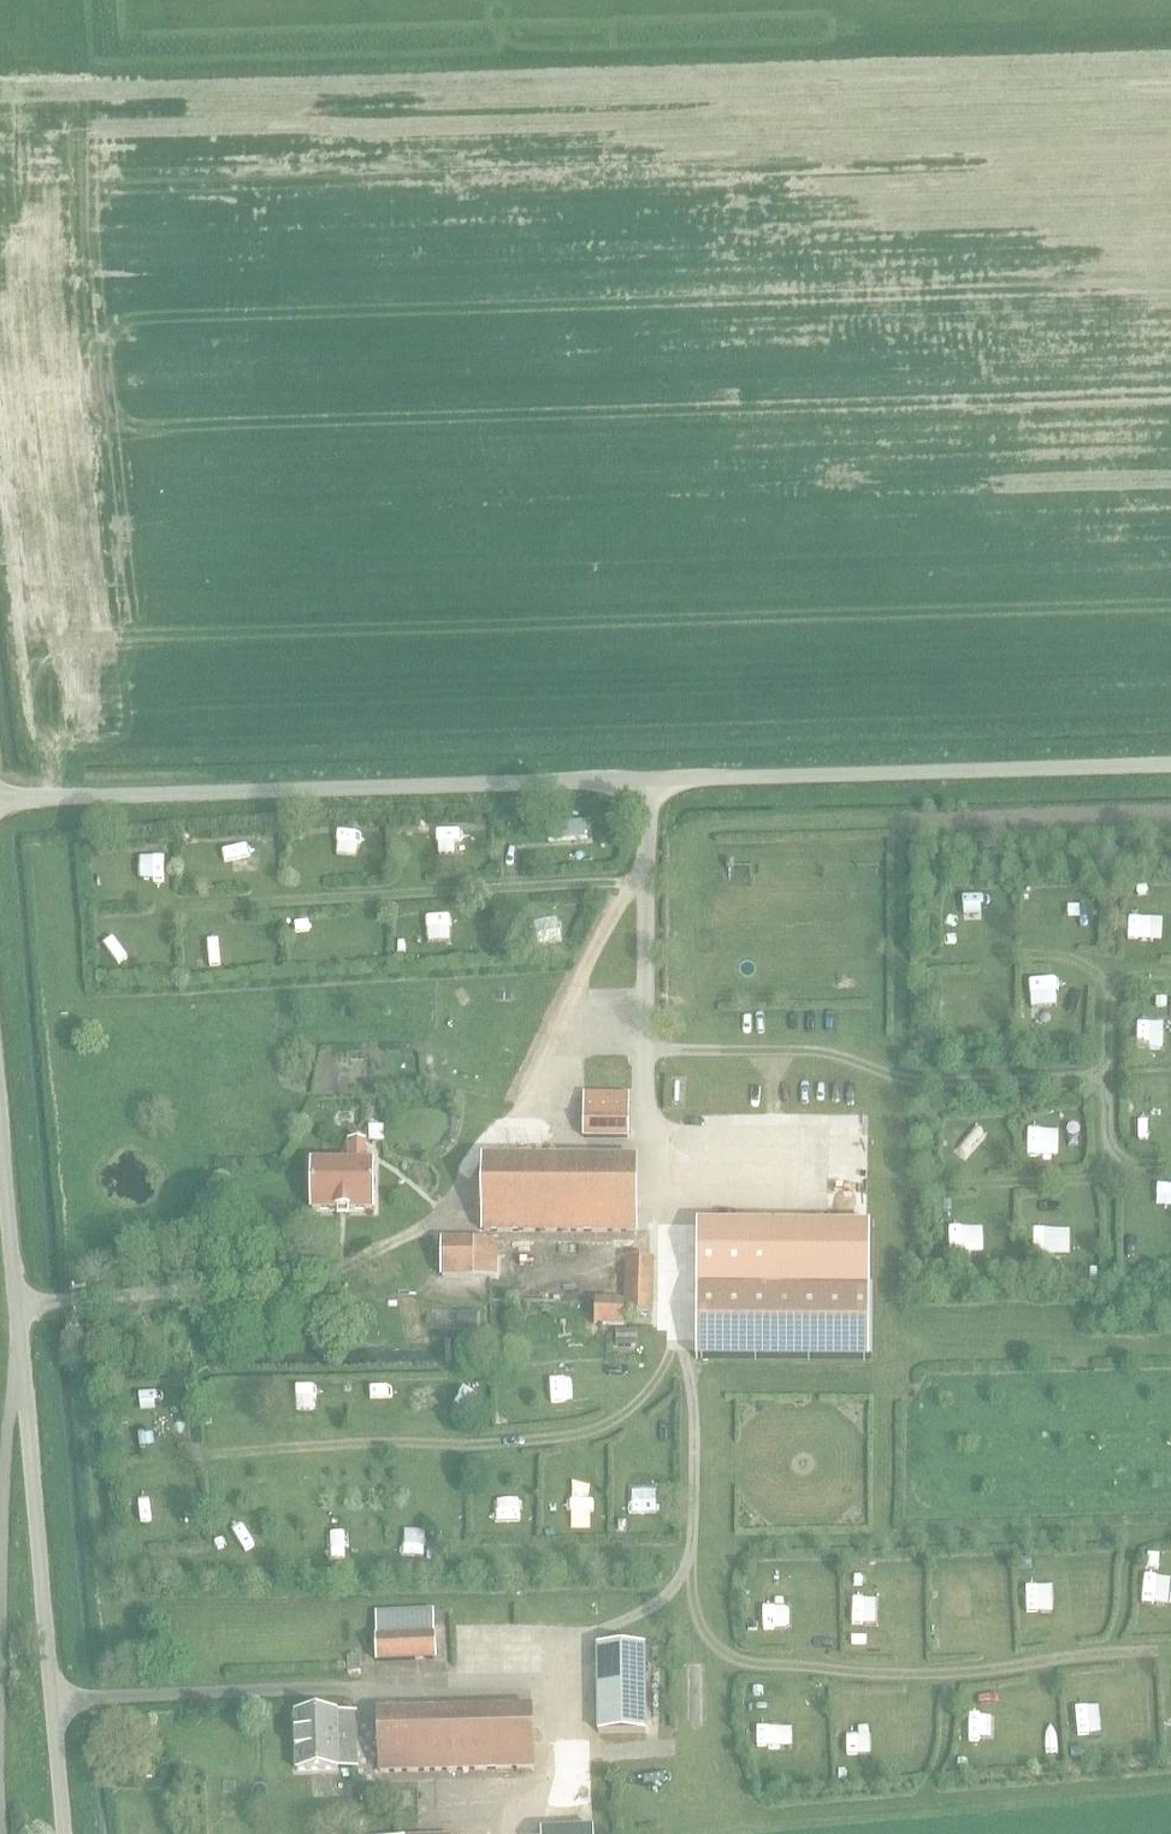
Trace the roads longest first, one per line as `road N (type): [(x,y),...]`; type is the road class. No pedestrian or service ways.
road 1 (unclassified): [(0,800),(1170,766)]
road 2 (track): [(649,851),(451,1201),(420,1231),(309,1280),(15,1302)]
road 3 (track): [(650,781),(647,1122),(670,1144),(679,1342)]
road 4 (unclassified): [(67,1833),(21,1371)]
road 5 (unclassified): [(0,1726),(9,1419),(21,1371)]
road 6 (unclassified): [(21,1371),(0,1122)]

